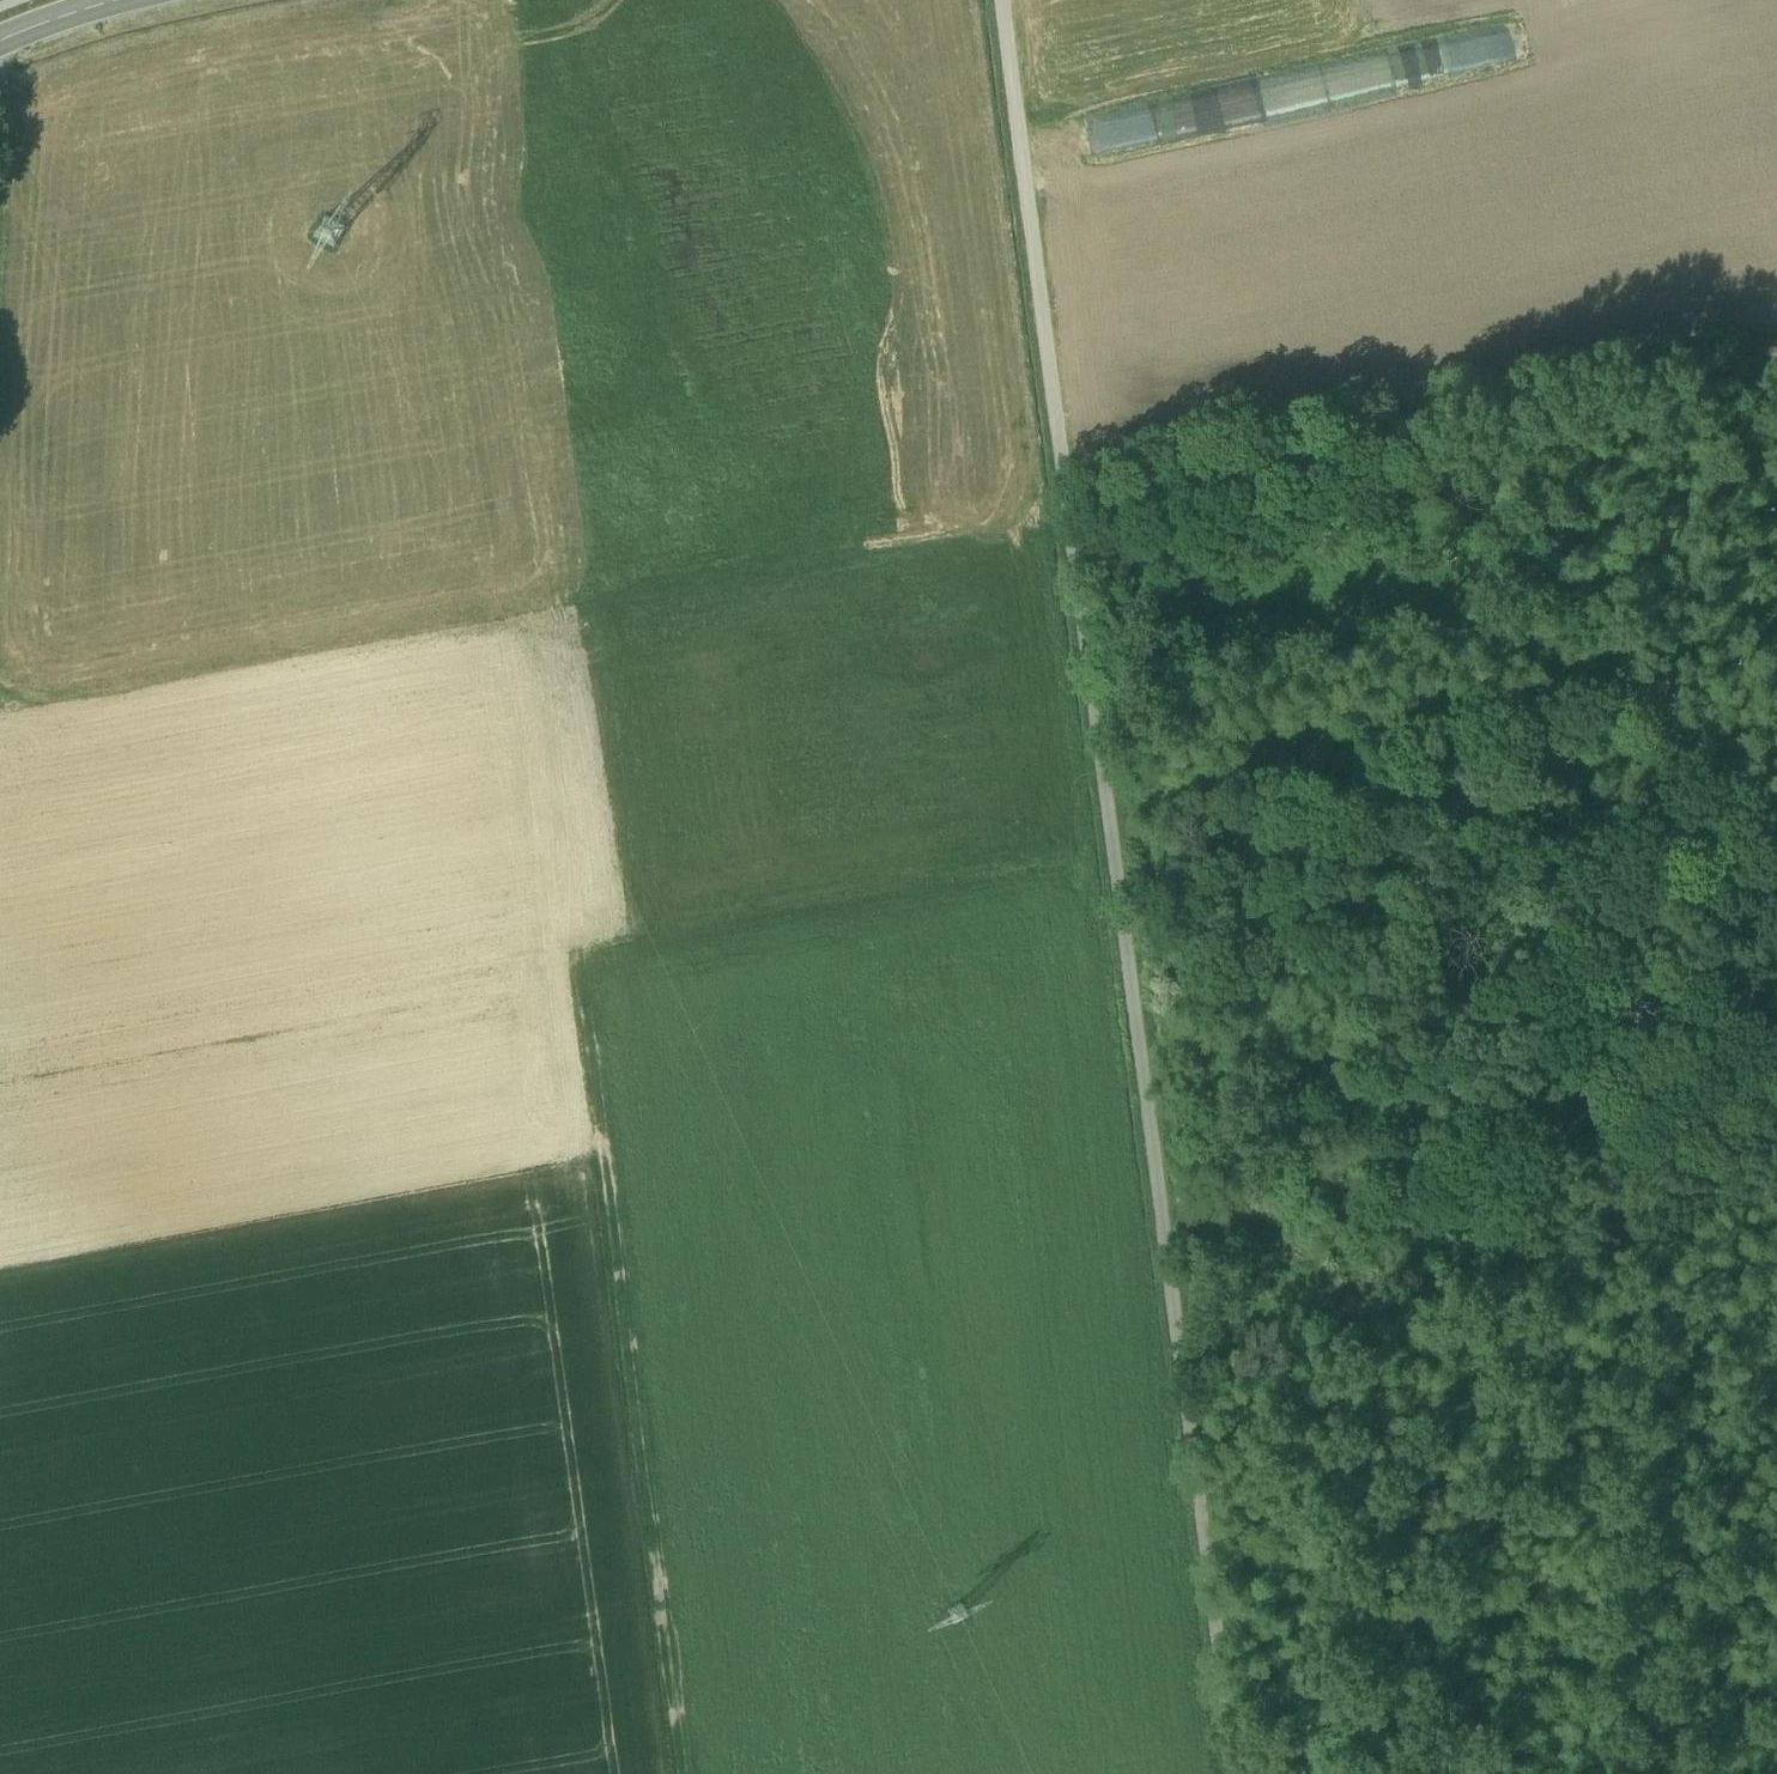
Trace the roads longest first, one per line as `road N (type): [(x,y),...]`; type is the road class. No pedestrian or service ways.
road 1 (unclassified): [(1232,1773),(1000,0)]
road 2 (secondary): [(120,0),(0,44)]

